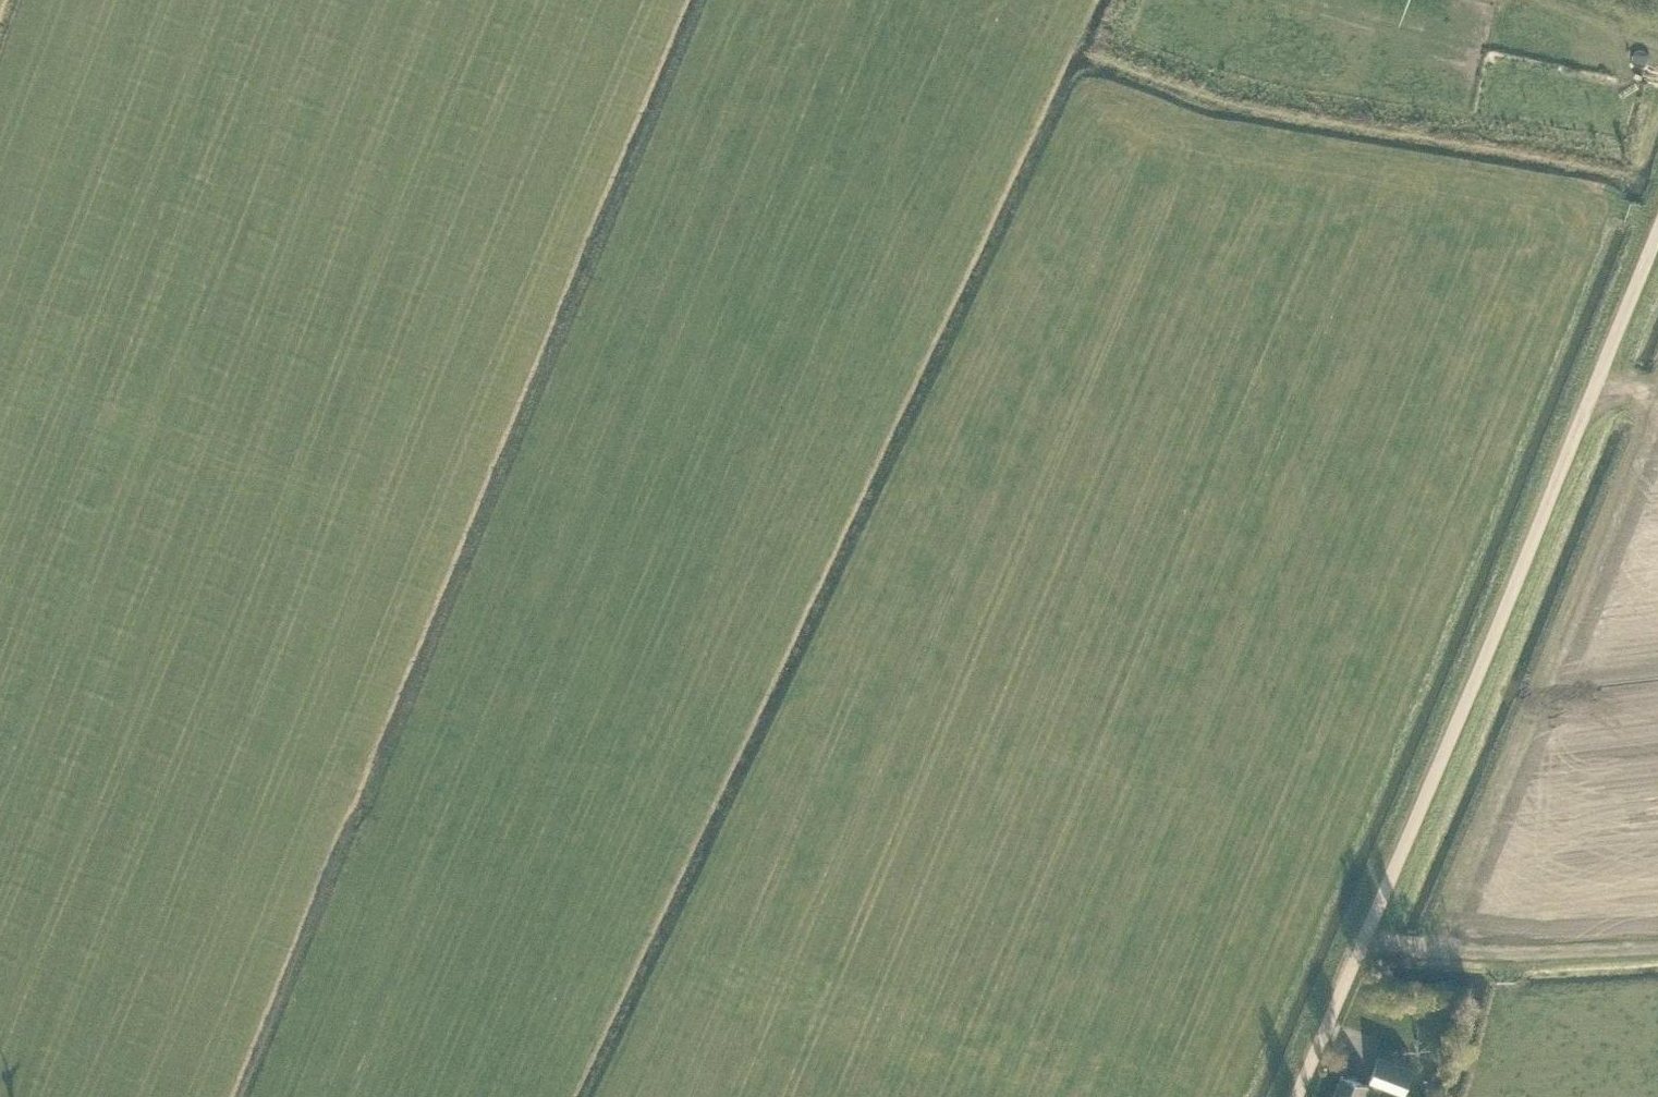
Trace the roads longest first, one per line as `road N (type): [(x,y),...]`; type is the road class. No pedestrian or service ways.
road 1 (unclassified): [(1297,1096),(1657,236)]
road 2 (track): [(1365,938),(1535,953)]

